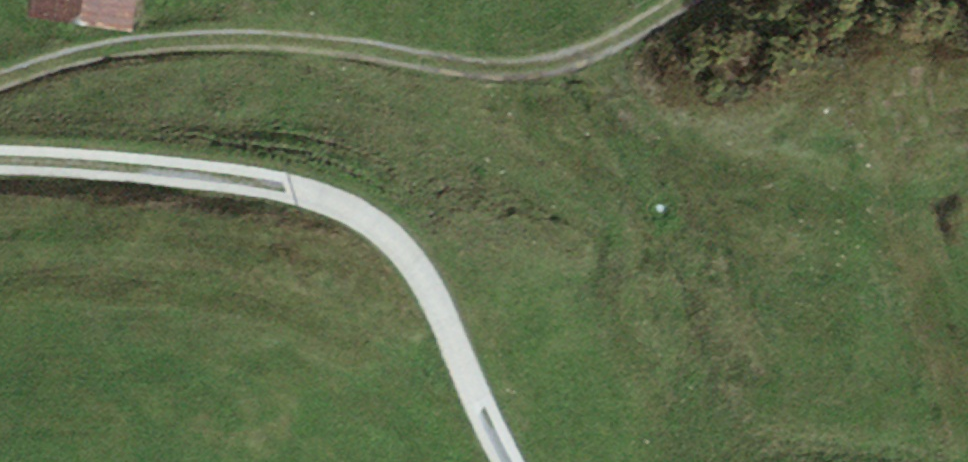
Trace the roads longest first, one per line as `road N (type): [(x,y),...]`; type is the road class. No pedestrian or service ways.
road 1 (track): [(0,88),(156,40),(324,43),(488,76),(560,63),(686,0)]
road 2 (unclassified): [(0,168),(217,181),(324,203),(415,249),(518,461)]

